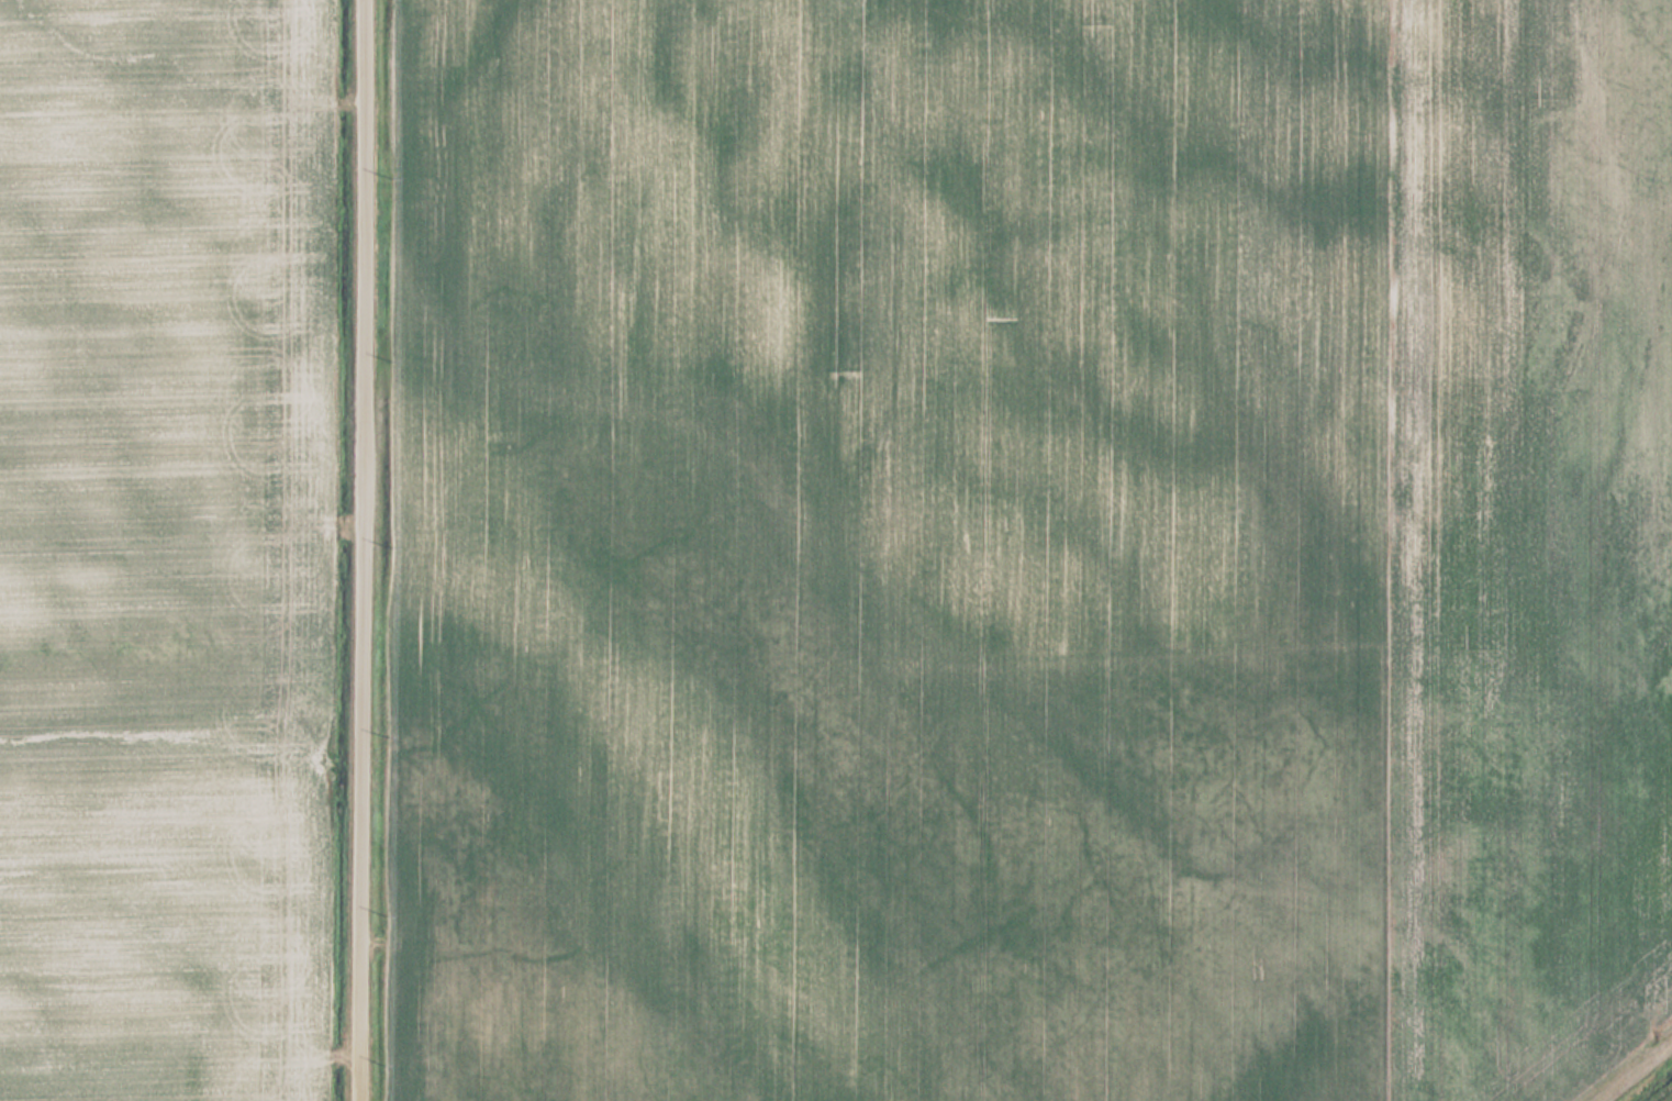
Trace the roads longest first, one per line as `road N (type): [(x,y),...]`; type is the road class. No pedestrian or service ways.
road 1 (residential): [(357,1100),(362,0)]

